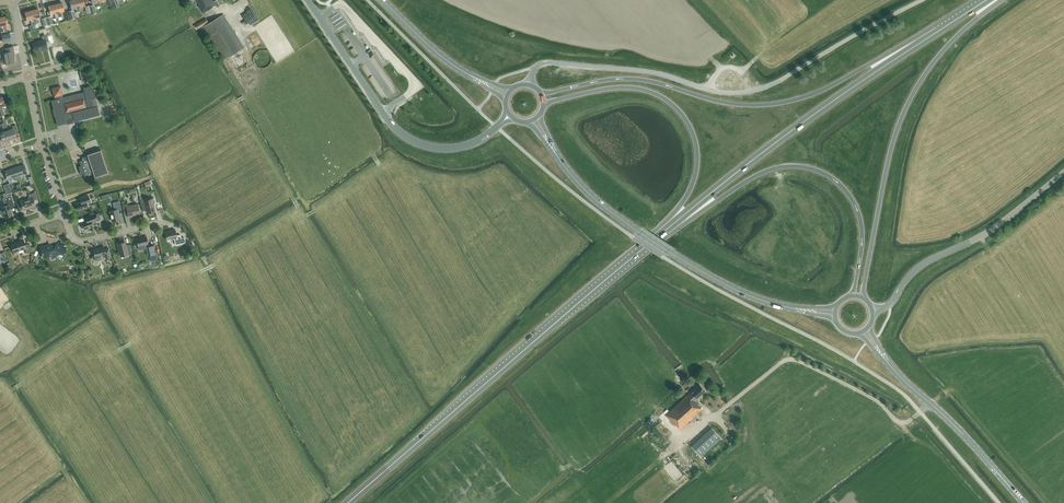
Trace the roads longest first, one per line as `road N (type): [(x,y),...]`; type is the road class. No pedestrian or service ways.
road 1 (unclassified): [(529,85),(538,64),(554,62),(751,92),(923,0)]
road 2 (trunk): [(947,25),(819,92),(775,103),(716,101),(631,79),(541,94)]
road 3 (trunk): [(348,502),(642,249)]
road 4 (trunk): [(658,237),(772,145),(947,25)]
road 5 (trunk): [(863,297),(903,115),(947,46),(1003,0)]
road 6 (trunk): [(658,237),(762,173),(807,167),(841,186),(858,212),(861,250),(852,294)]
road 7 (trunk): [(543,105),(627,87),(658,95),(680,111),(696,141),(694,181),(642,249)]
road 8 (primary): [(803,310),(737,290),(666,250),(587,192),(559,159)]
road 9 (tertiary): [(308,0),(406,137),(450,148),(500,125)]
road 10 (unclassified): [(1063,172),(1002,223),(924,264),(890,304),(872,309)]
road 11 (primary): [(1024,502),(889,364)]
road 12 (track): [(718,370),(687,360),(656,395),(654,406),(683,439)]

